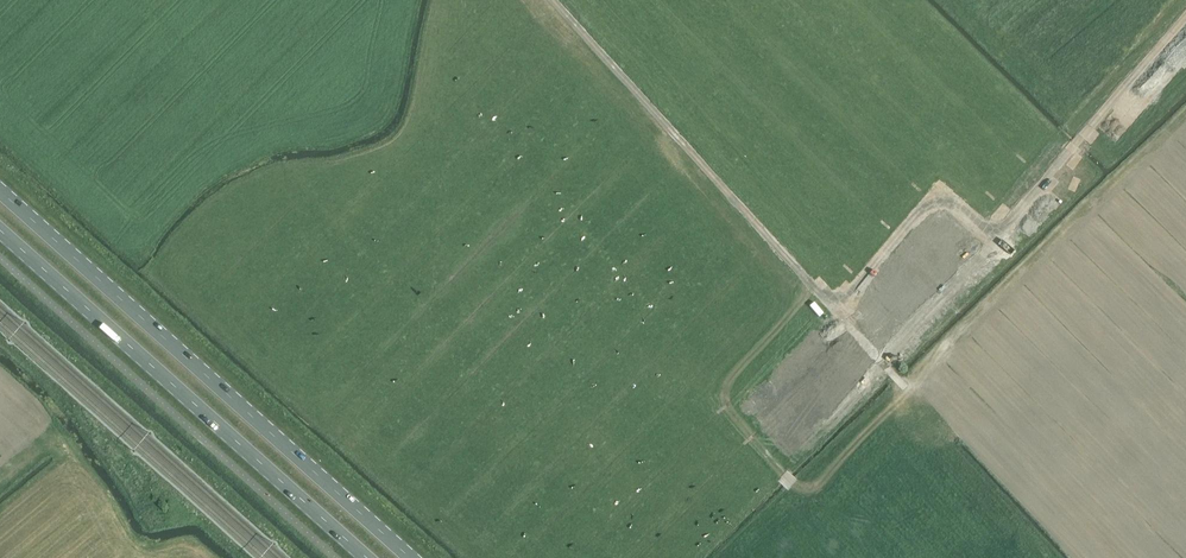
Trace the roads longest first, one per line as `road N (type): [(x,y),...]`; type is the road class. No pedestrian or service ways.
road 1 (primary): [(411,557),(0,191)]
road 2 (primary): [(0,231),(367,557)]
road 3 (track): [(1185,16),(1078,139)]

